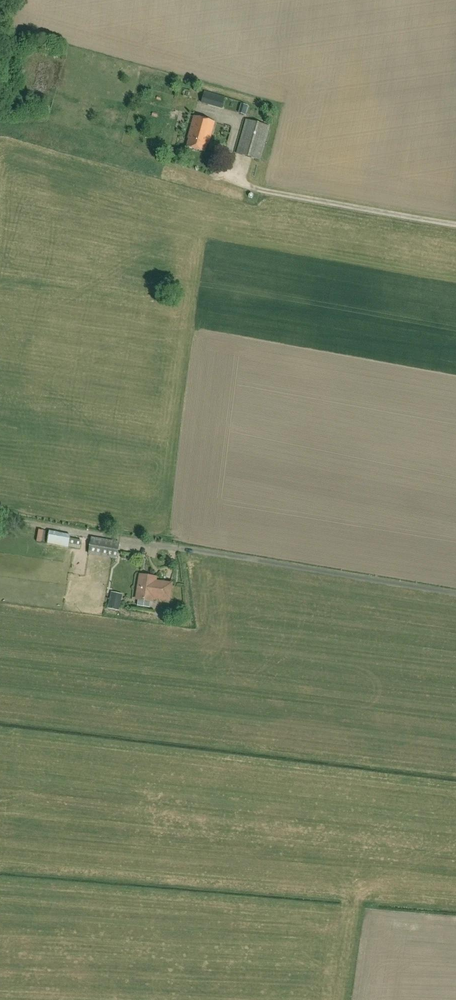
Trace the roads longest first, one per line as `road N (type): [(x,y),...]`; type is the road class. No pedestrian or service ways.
road 1 (track): [(0,518),(135,541)]

